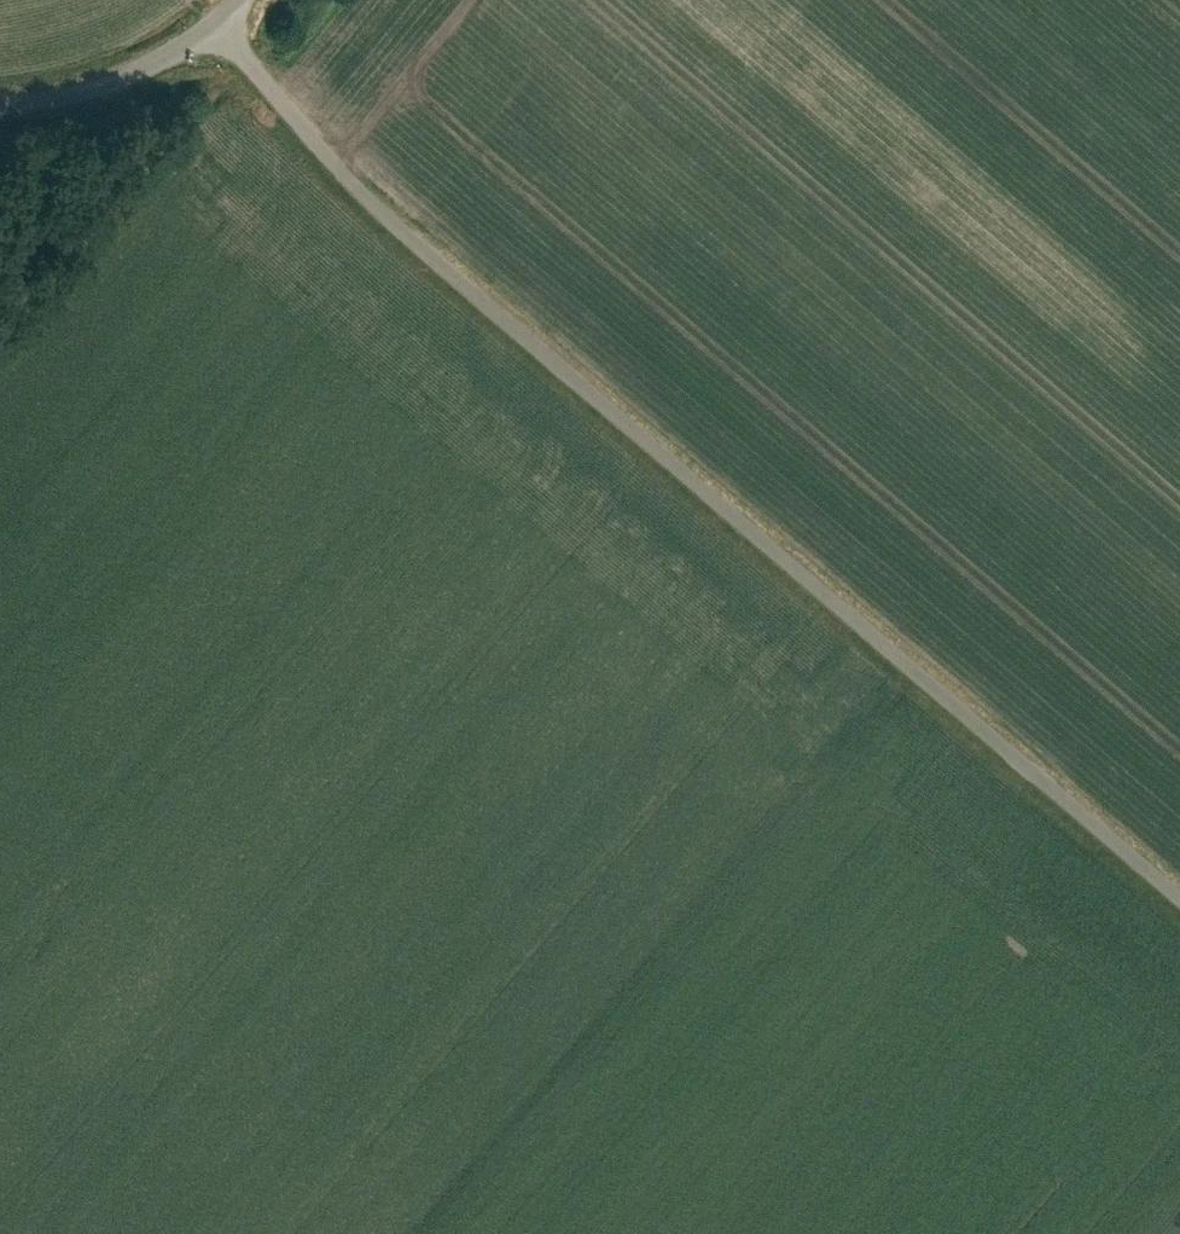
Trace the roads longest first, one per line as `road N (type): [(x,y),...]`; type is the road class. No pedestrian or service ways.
road 1 (unclassified): [(1179,896),(412,239),(346,176),(214,24)]
road 2 (unclassified): [(0,103),(162,64),(214,24)]

